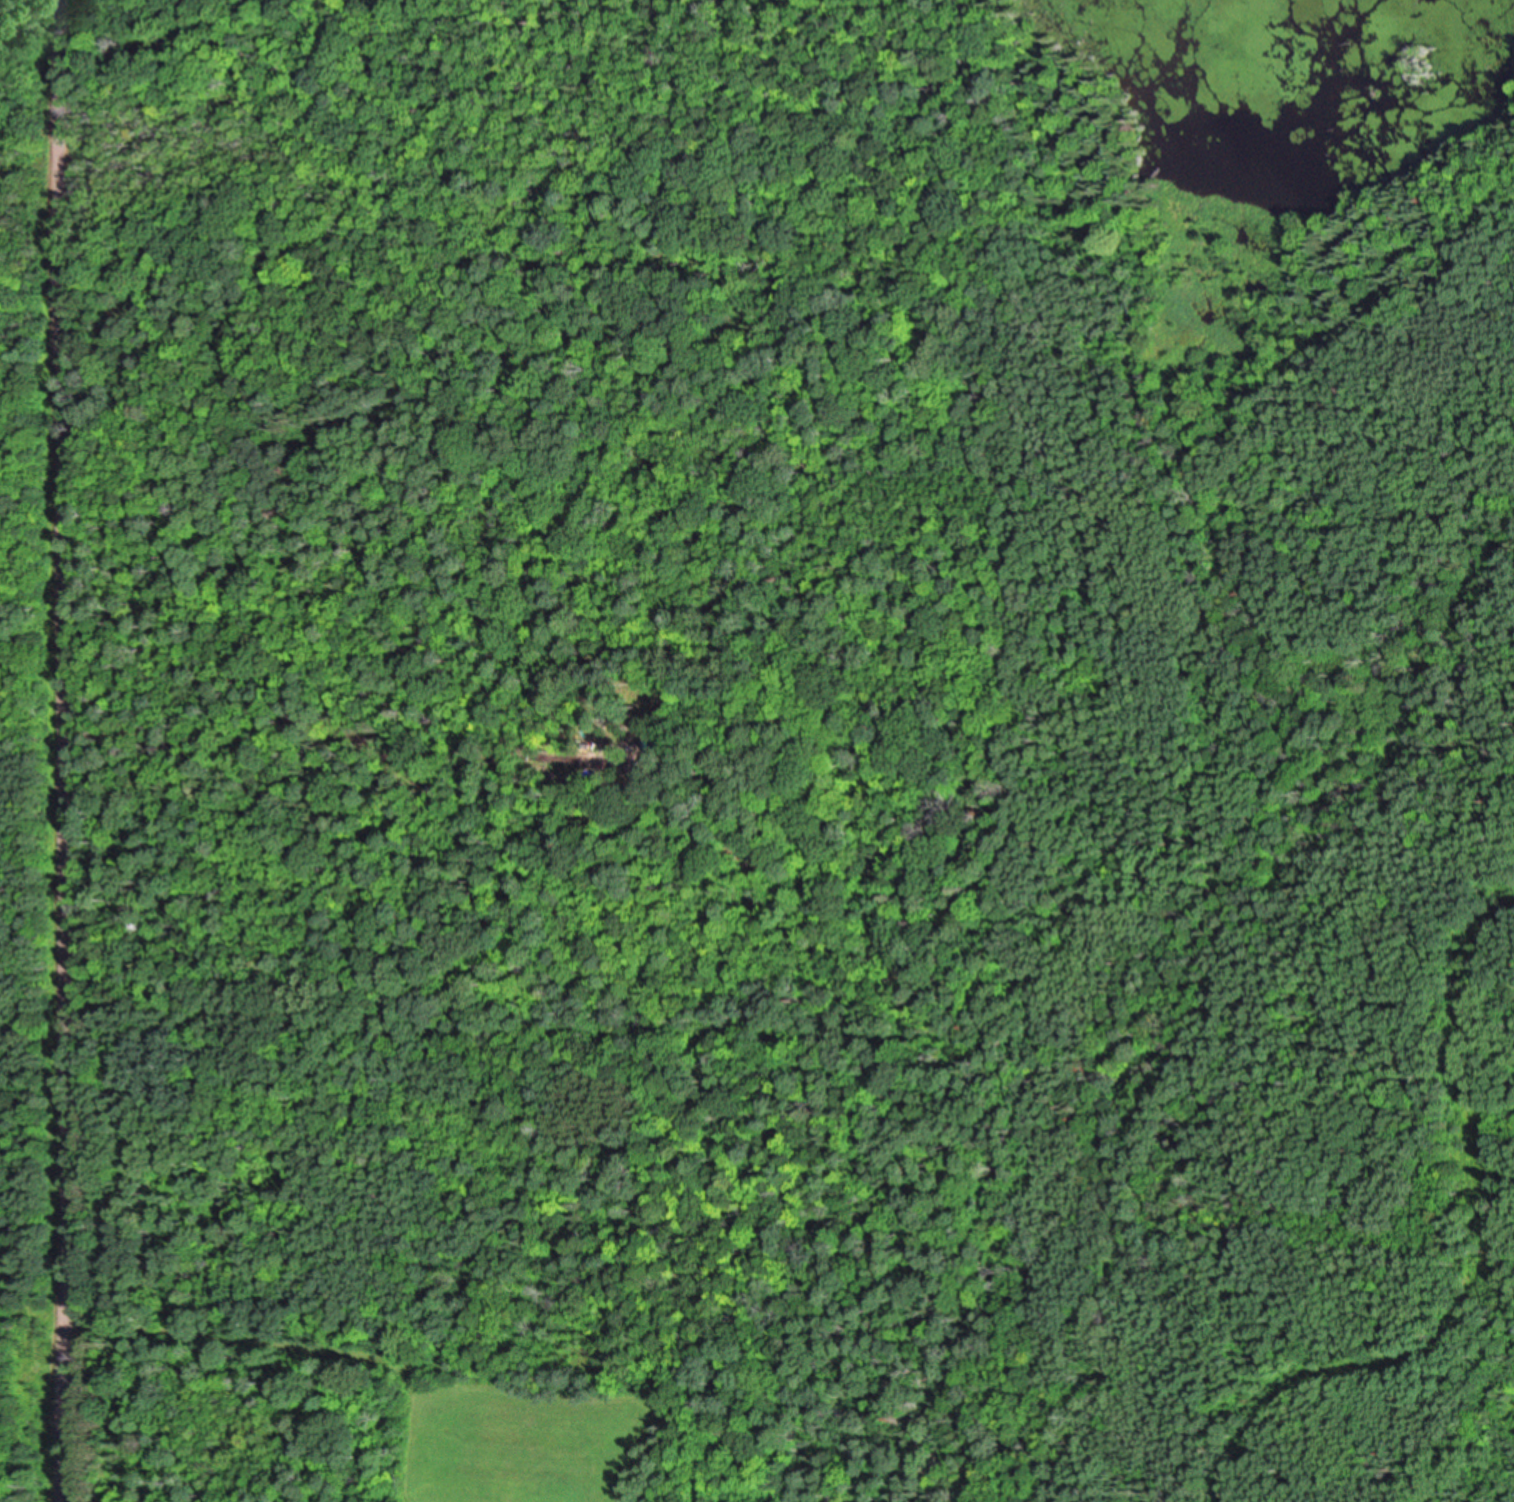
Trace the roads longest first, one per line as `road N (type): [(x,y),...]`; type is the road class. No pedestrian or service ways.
road 1 (residential): [(68,1501),(62,0)]

